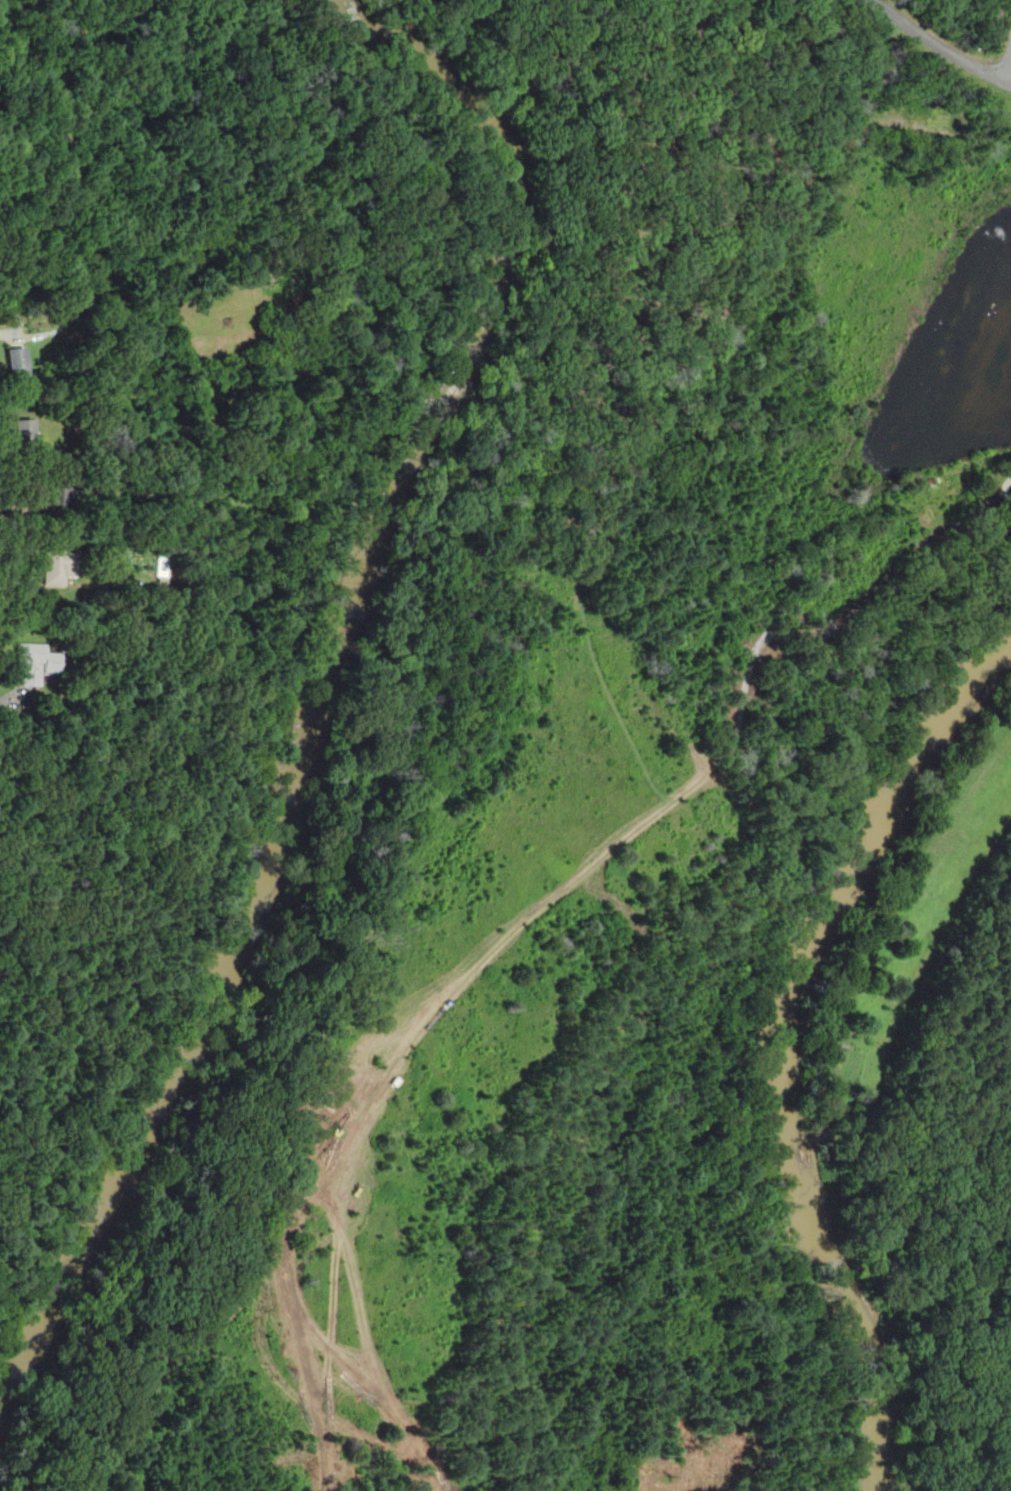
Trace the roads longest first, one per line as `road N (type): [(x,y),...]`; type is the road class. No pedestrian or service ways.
road 1 (residential): [(1010,86),(938,48),(876,0)]

